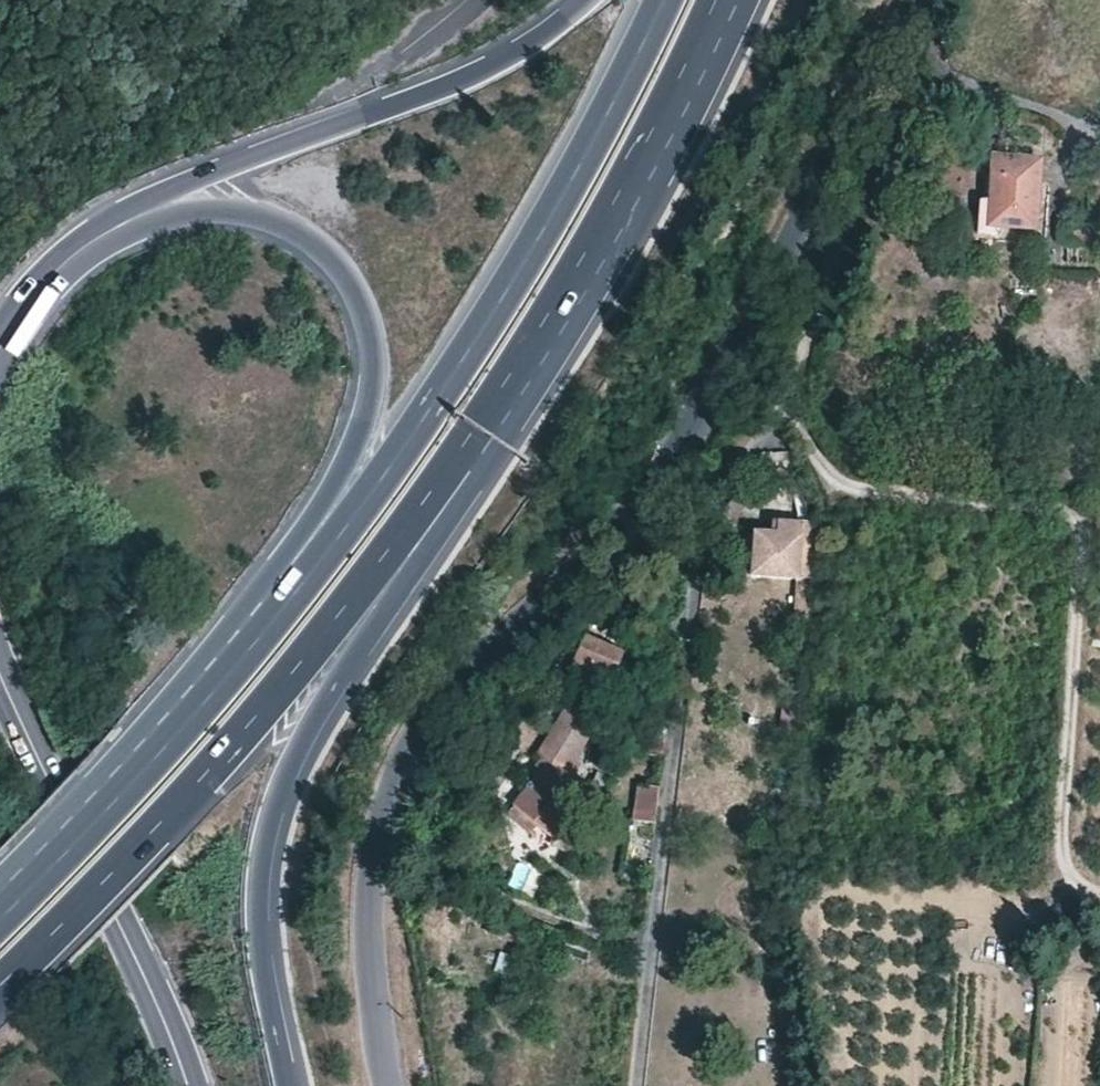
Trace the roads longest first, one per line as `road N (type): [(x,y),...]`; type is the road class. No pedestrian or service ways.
road 1 (residential): [(897,0),(663,478),(430,711),(399,762),(381,820),(372,965),(388,1085)]
road 2 (residential): [(636,1085),(696,565),(740,455),(781,407),(937,0)]
road 3 (trunk): [(671,0),(565,218),(364,507),(142,764),(11,880)]
road 4 (trunk): [(42,288),(155,223),(190,214),(262,217),(332,261),(362,306),(375,370),(364,419),(338,474),(130,749)]
road 5 (track): [(781,407),(837,483),(1077,518),(1061,858),(1069,877),(1099,888)]
road 6 (trunk): [(0,985),(174,803),(480,448)]
road 7 (trunk): [(290,1085),(264,903),(275,816),(315,729),(470,502),(480,448)]
road 8 (trunk): [(586,0),(511,55),(144,201),(88,238),(42,288)]
road 9 (trunk): [(480,448),(731,0)]
road 10 (primary): [(191,1085),(0,670)]
road 11 (trunk): [(130,749),(11,880)]

